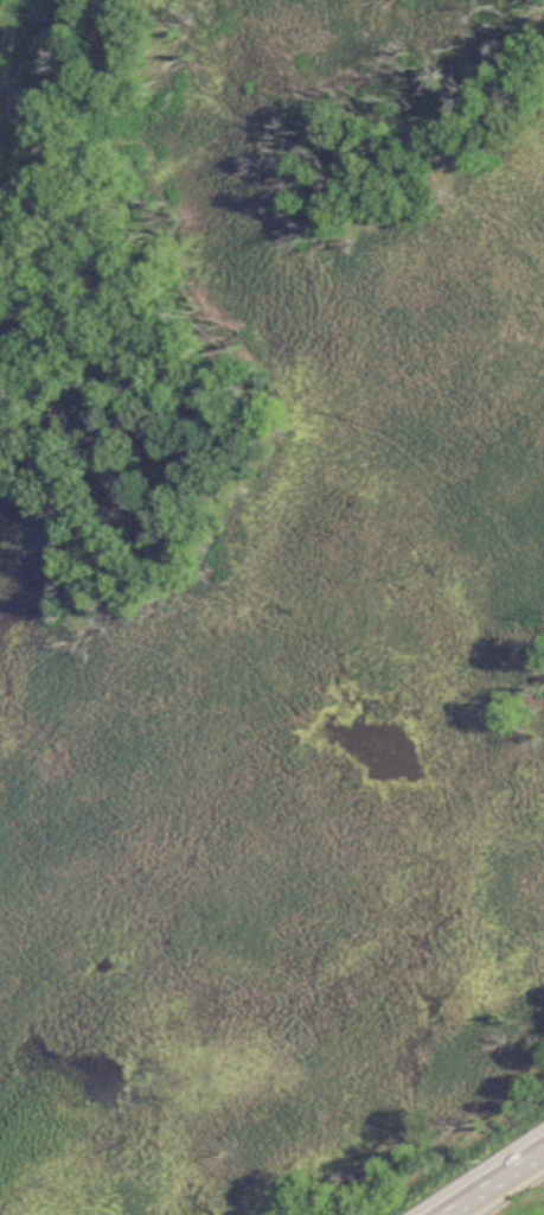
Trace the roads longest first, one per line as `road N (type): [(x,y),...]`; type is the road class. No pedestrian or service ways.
road 1 (motorway): [(543,1148),(442,1214)]

